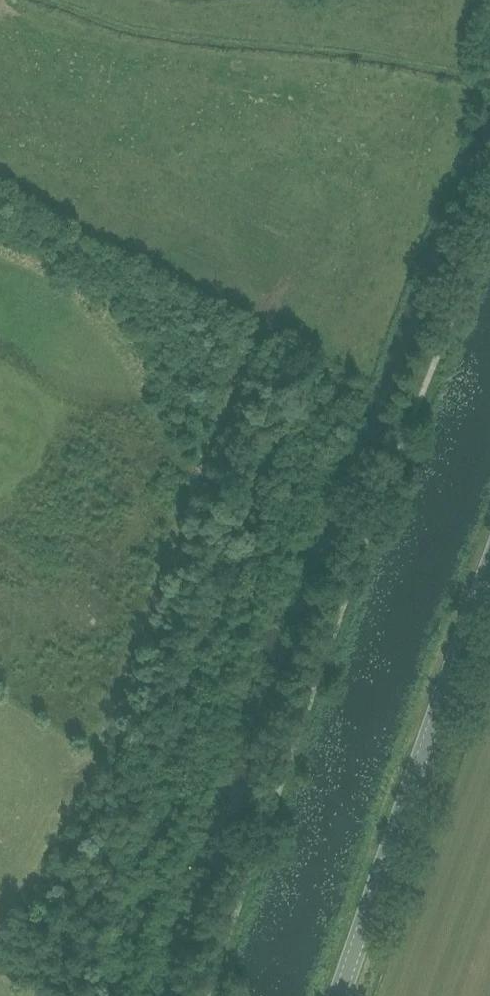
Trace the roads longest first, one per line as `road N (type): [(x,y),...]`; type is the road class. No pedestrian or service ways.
road 1 (tertiary): [(339,995),(489,570)]

